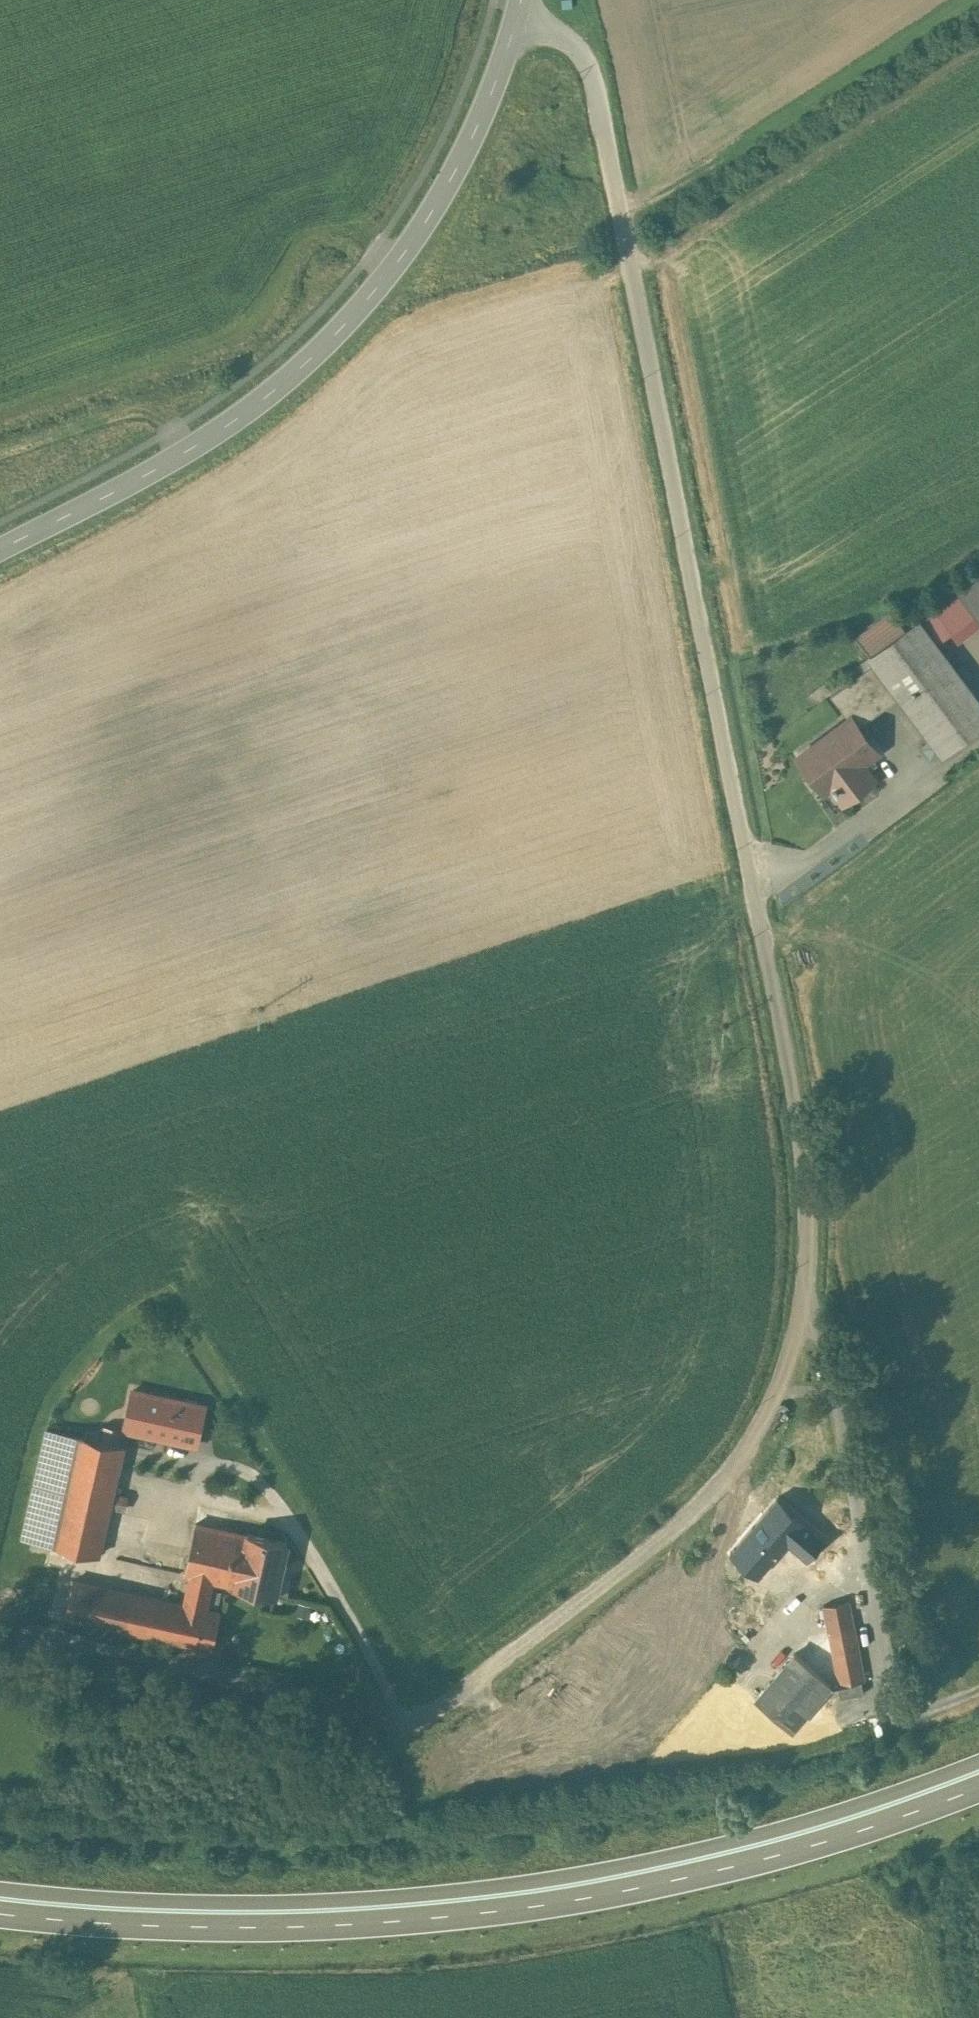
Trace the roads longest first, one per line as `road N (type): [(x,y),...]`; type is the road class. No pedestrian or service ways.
road 1 (unclassified): [(519,14),(570,38),(597,104),(796,1078),(810,1172),(803,1301)]
road 2 (trunk): [(0,1918),(143,1931),(393,1929),(714,1874),(978,1790)]
road 3 (trunk): [(978,1766),(709,1852),(529,1887),(388,1904),(146,1906),(0,1894)]
road 4 (tertiary): [(519,14),(469,145),(421,227),(309,359),(142,479),(0,548)]
road 5 (unclassified): [(803,1301),(788,1377),(729,1475),(664,1537),(386,1749)]
road 6 (unclassified): [(803,1301),(832,1356),(898,1722)]

